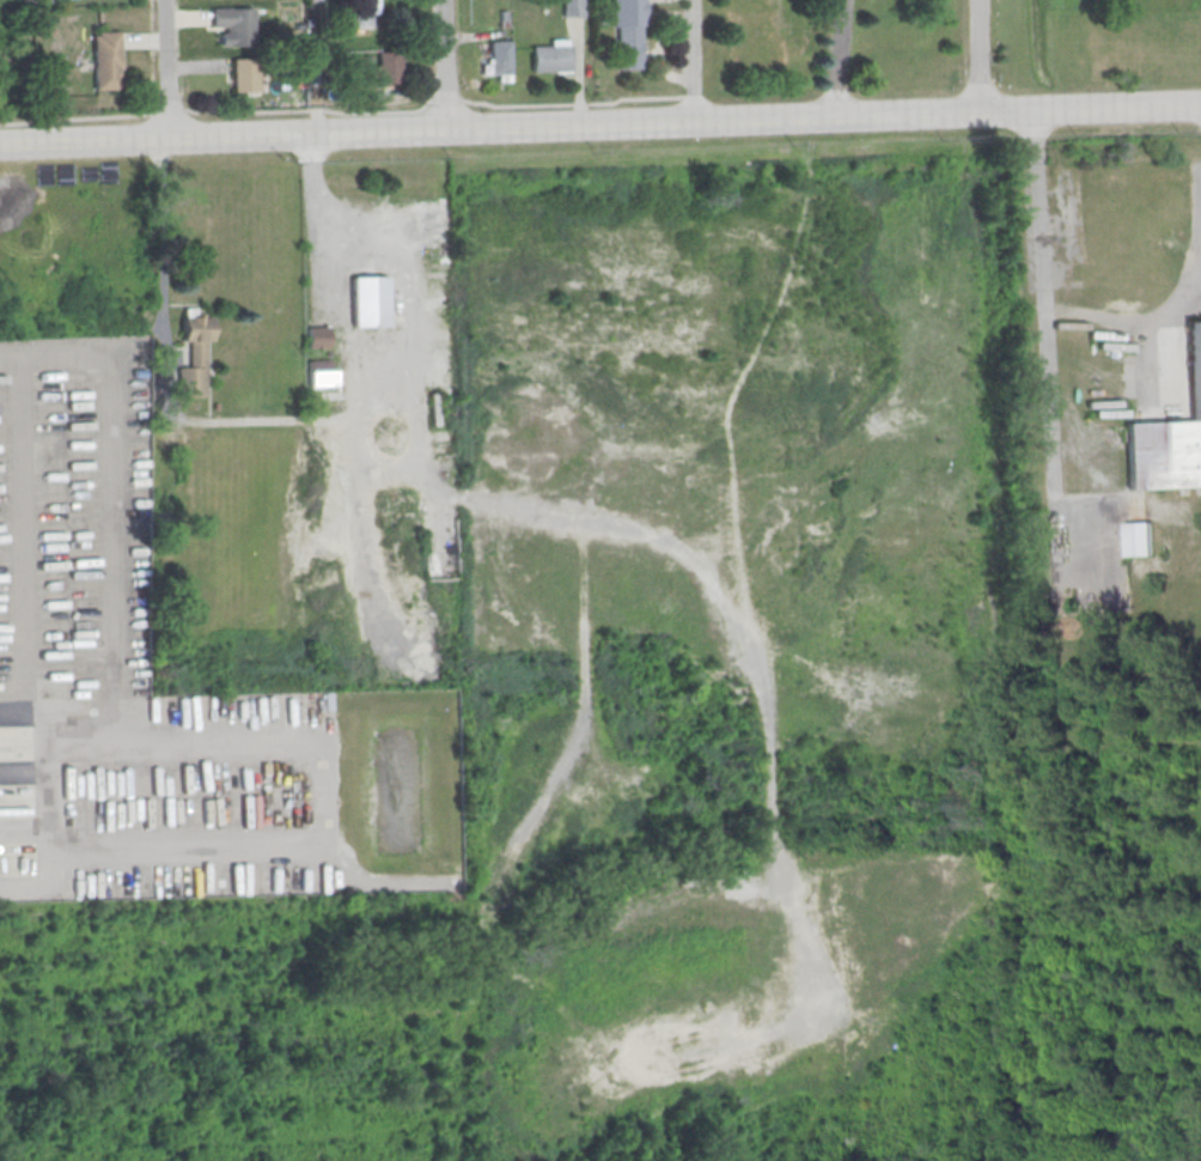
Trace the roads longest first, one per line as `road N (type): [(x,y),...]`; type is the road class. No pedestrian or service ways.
road 1 (tertiary): [(1200,105),(0,147)]
road 2 (residential): [(165,0),(170,140)]
road 3 (residential): [(443,0),(446,130)]

